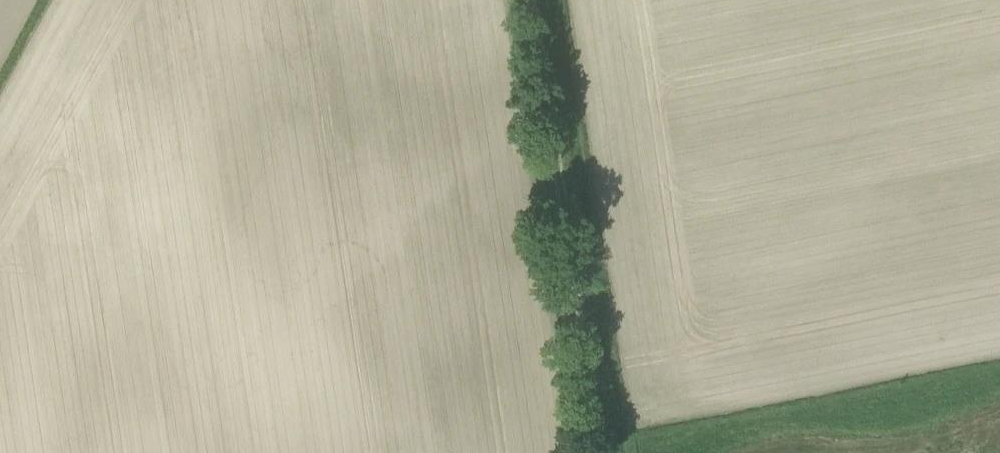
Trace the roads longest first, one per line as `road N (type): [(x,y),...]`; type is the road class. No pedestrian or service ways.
road 1 (unclassified): [(601,452),(532,0)]

